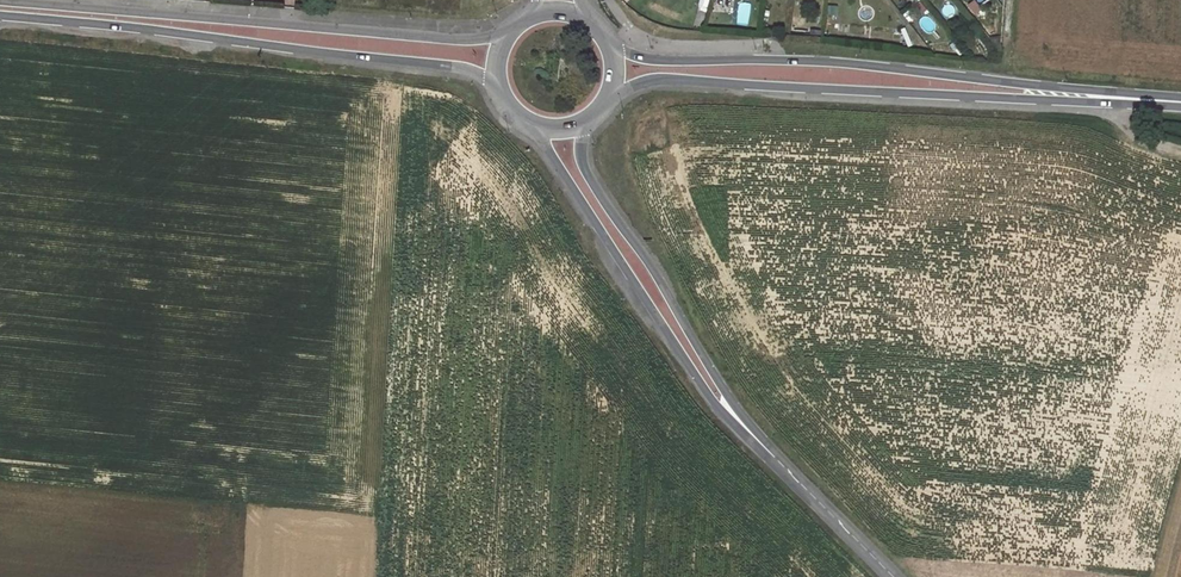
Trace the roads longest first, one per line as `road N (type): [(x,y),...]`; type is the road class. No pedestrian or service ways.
road 1 (secondary): [(609,98),(656,78),(1180,102)]
road 2 (secondary): [(1180,102),(896,67),(671,61),(613,48)]
road 3 (secondary): [(0,15),(458,69),(496,85)]
road 4 (secondary): [(507,32),(377,31),(26,0)]
road 5 (tertiary): [(531,126),(708,395),(772,455)]
road 6 (tertiary): [(772,455),(604,202),(586,165),(583,124)]
road 7 (tertiary): [(894,576),(772,455)]

